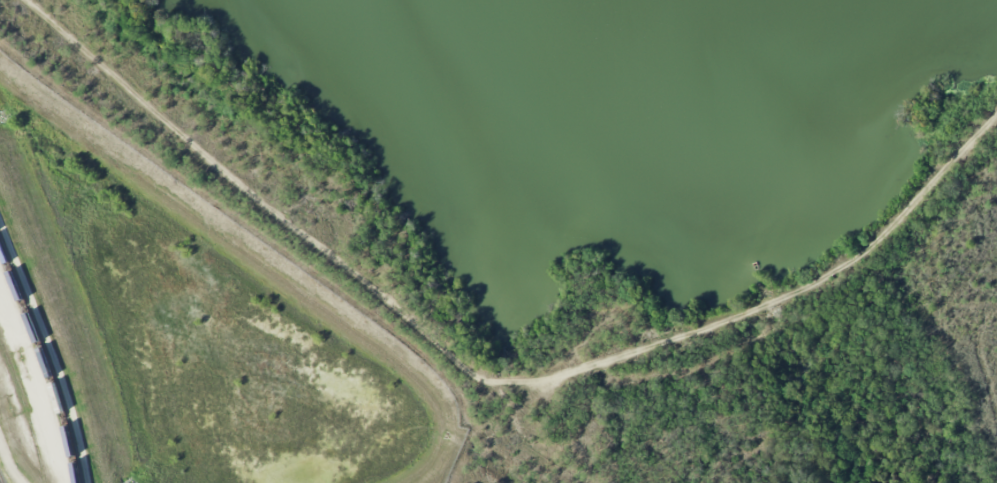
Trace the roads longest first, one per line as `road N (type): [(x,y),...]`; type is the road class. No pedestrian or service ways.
road 1 (track): [(872,247),(803,293),(707,328)]
road 2 (track): [(707,328),(533,384)]
road 3 (track): [(996,121),(872,247)]

